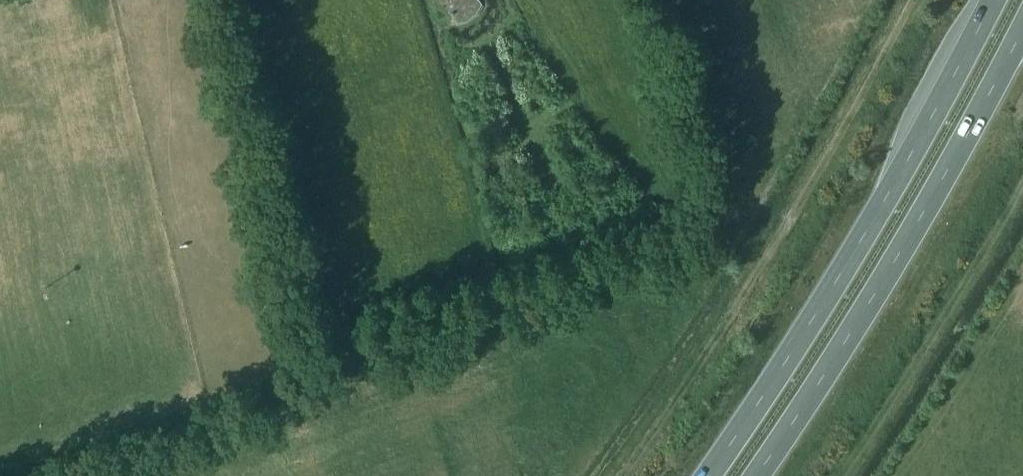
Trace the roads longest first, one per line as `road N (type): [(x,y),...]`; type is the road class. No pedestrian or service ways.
road 1 (trunk): [(993,0),(830,294),(710,475)]
road 2 (trunk): [(758,475),(860,319),(1022,27)]

